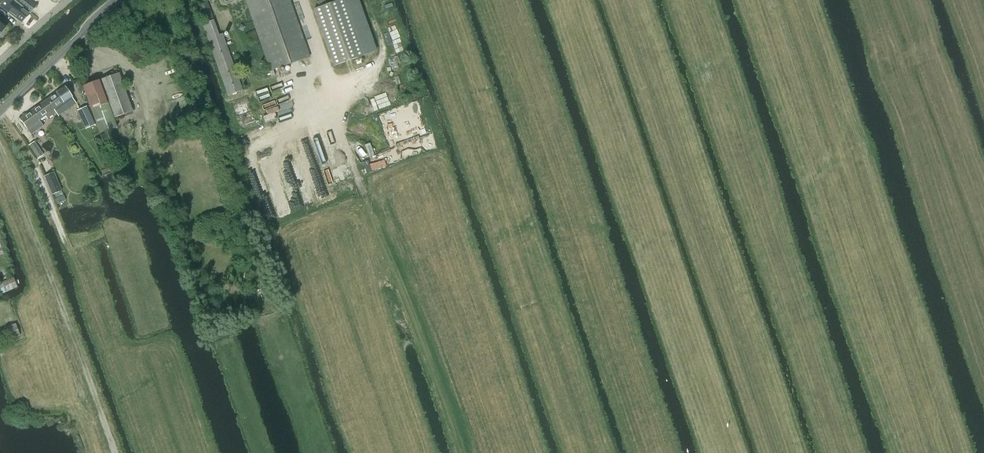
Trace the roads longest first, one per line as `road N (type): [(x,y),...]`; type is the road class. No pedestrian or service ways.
road 1 (unclassified): [(0,108),(119,0)]

